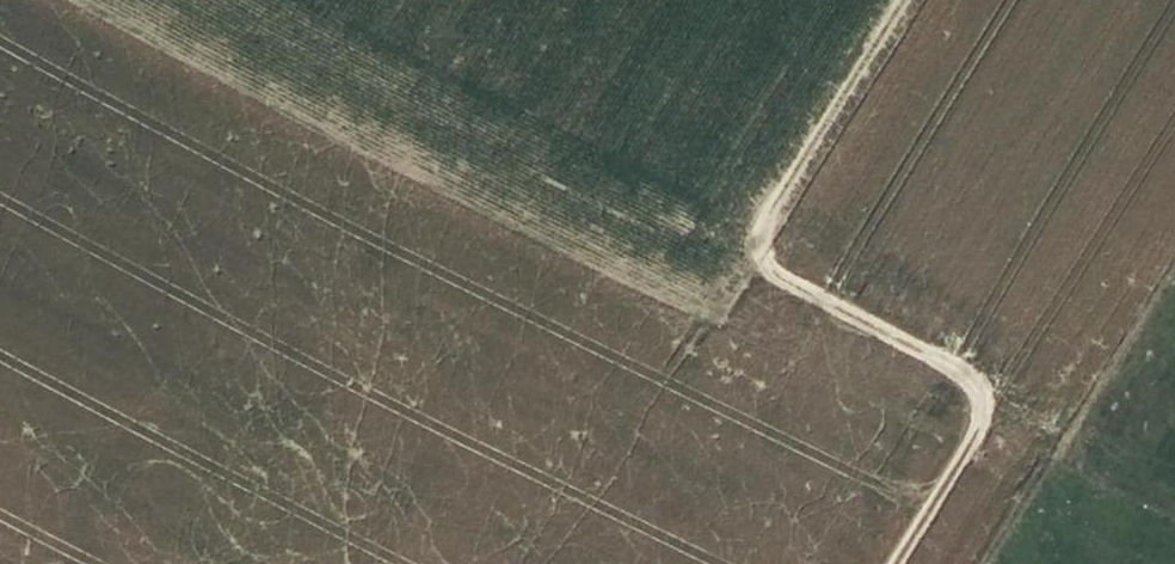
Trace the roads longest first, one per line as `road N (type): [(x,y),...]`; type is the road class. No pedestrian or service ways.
road 1 (track): [(908,0),(756,236),(767,270),(975,388),(982,420),(891,563)]

